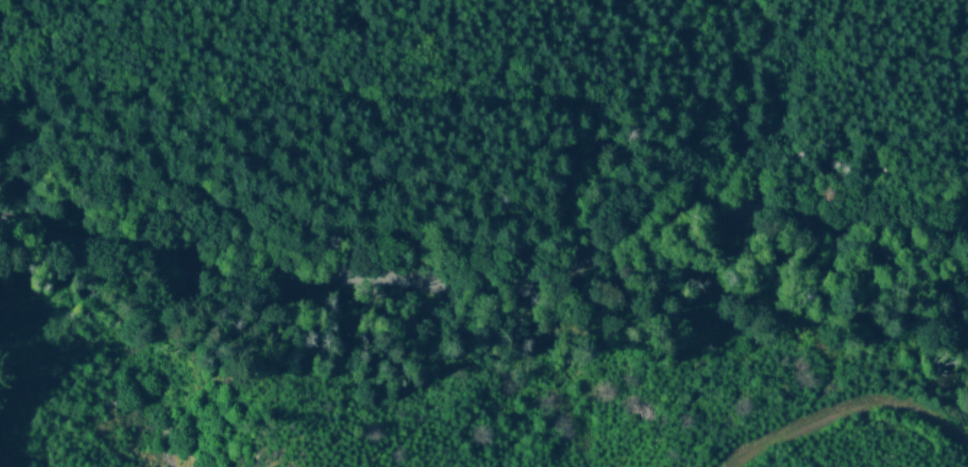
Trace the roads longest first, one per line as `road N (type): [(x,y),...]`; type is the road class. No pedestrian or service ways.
road 1 (residential): [(0,265),(55,285),(196,310),(368,298),(619,243),(919,243),(967,188)]
road 2 (track): [(967,441),(935,419),(883,405),(762,453),(748,466)]
road 3 (residential): [(139,300),(0,464)]

